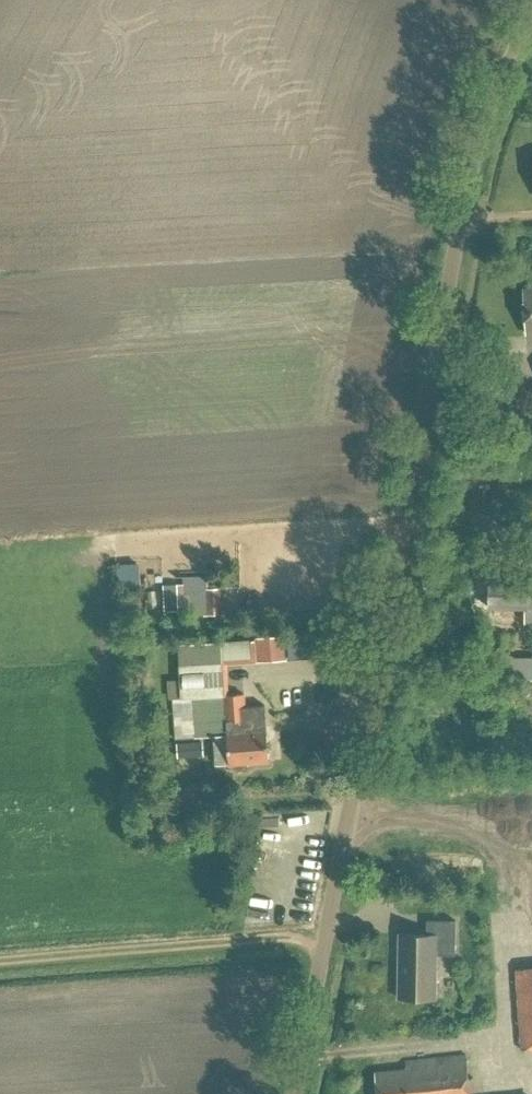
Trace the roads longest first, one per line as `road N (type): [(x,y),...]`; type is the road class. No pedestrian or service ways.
road 1 (unclassified): [(303,1093),(477,172),(531,12)]
road 2 (track): [(329,938),(0,963)]

